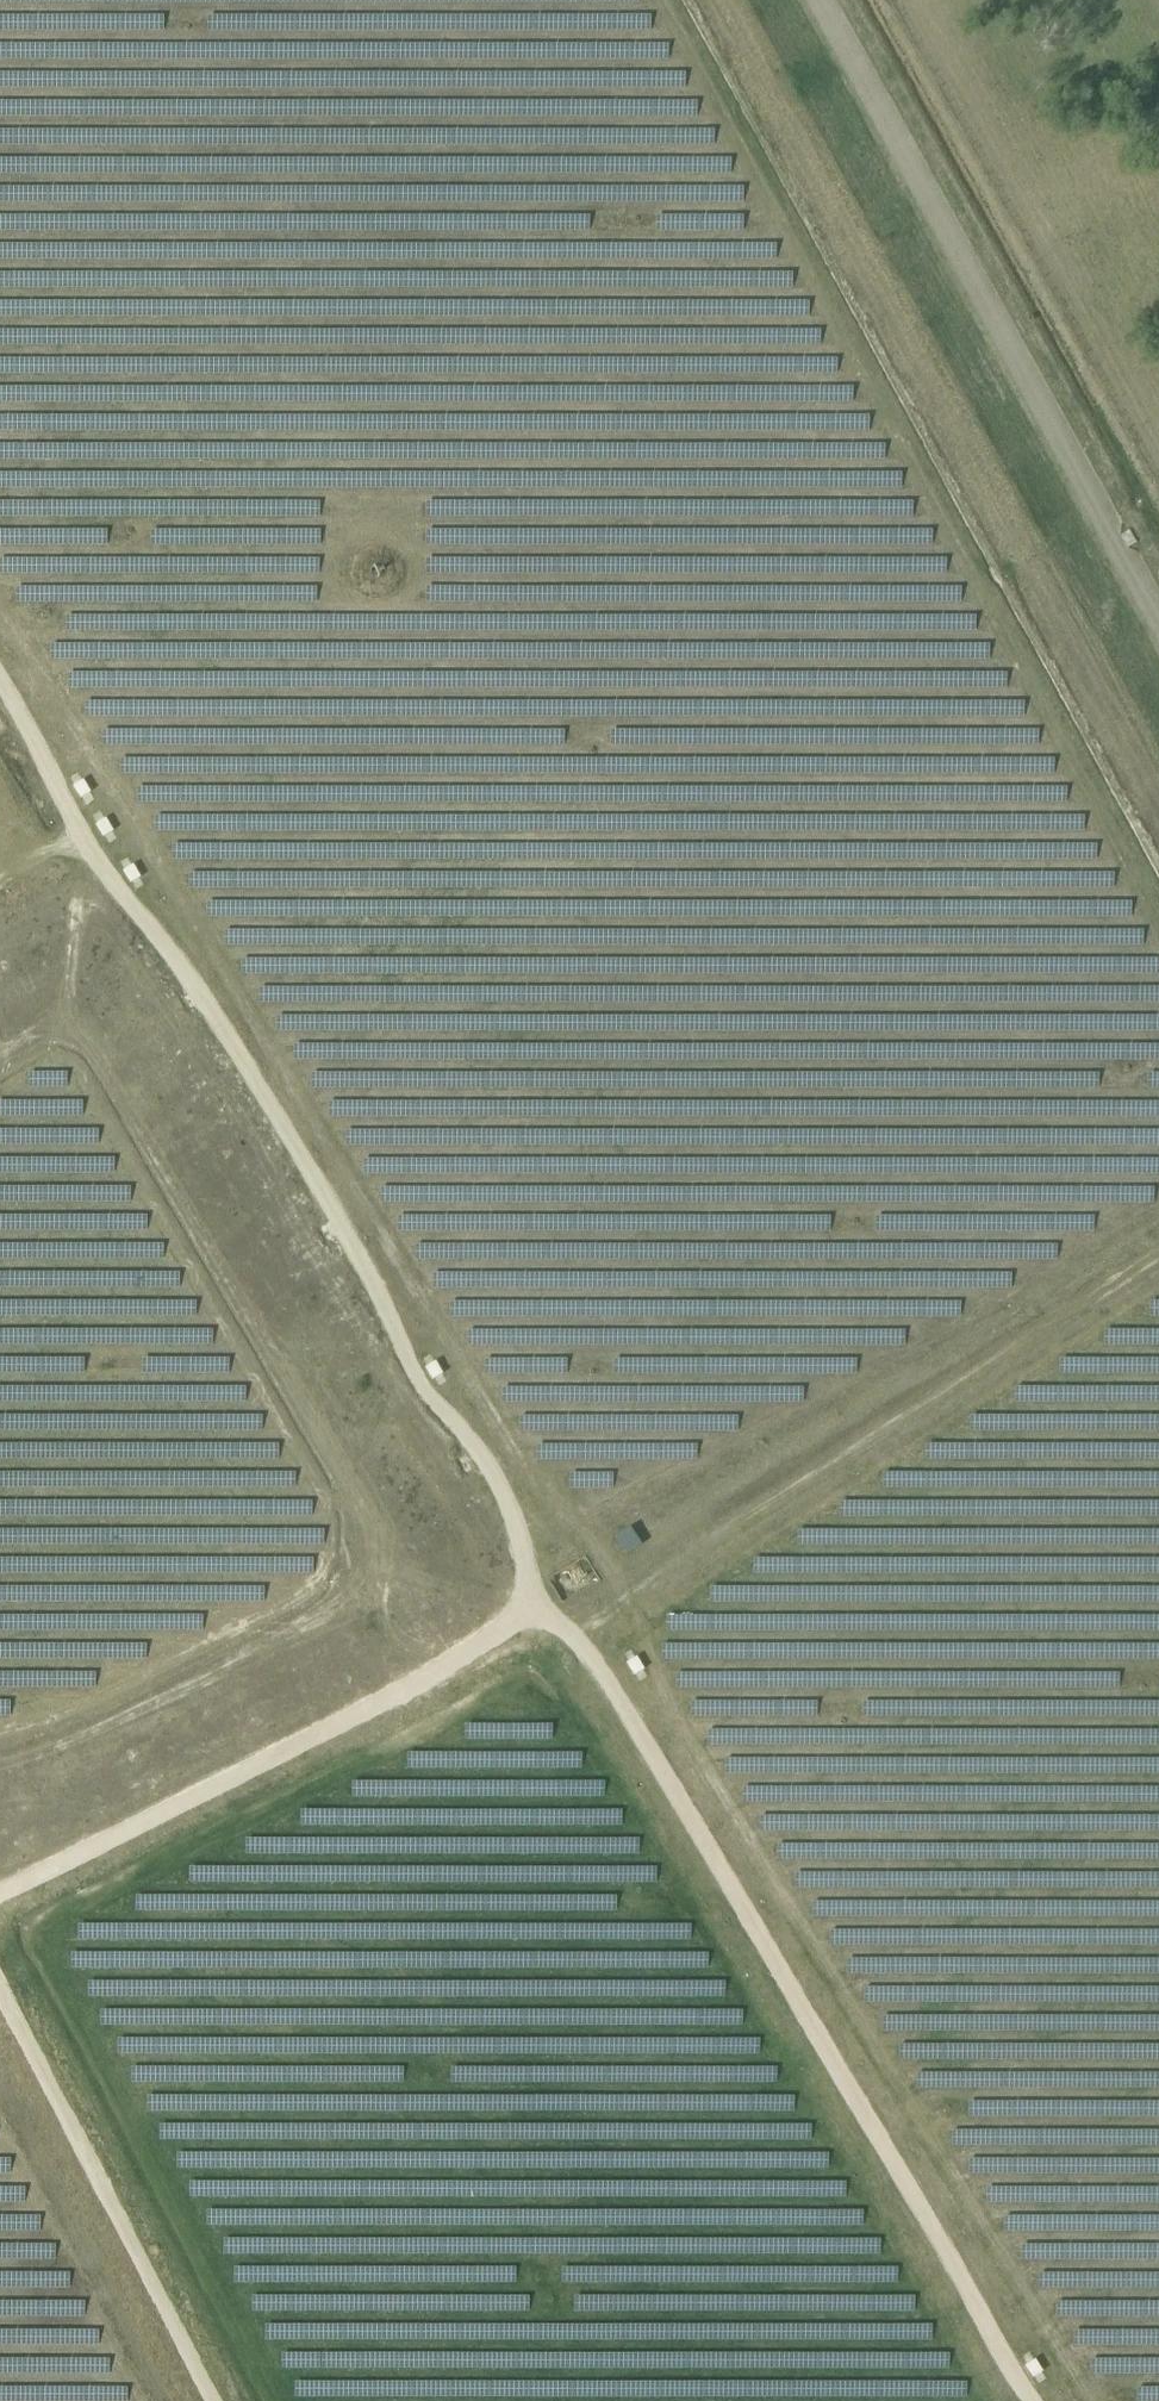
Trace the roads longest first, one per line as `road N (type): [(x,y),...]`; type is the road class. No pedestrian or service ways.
road 1 (track): [(1035,2400),(585,1654),(558,1633),(513,1628),(0,1897)]
road 2 (track): [(513,1628),(539,1592),(529,1549),(0,670)]
road 3 (track): [(820,0),(1158,627)]

